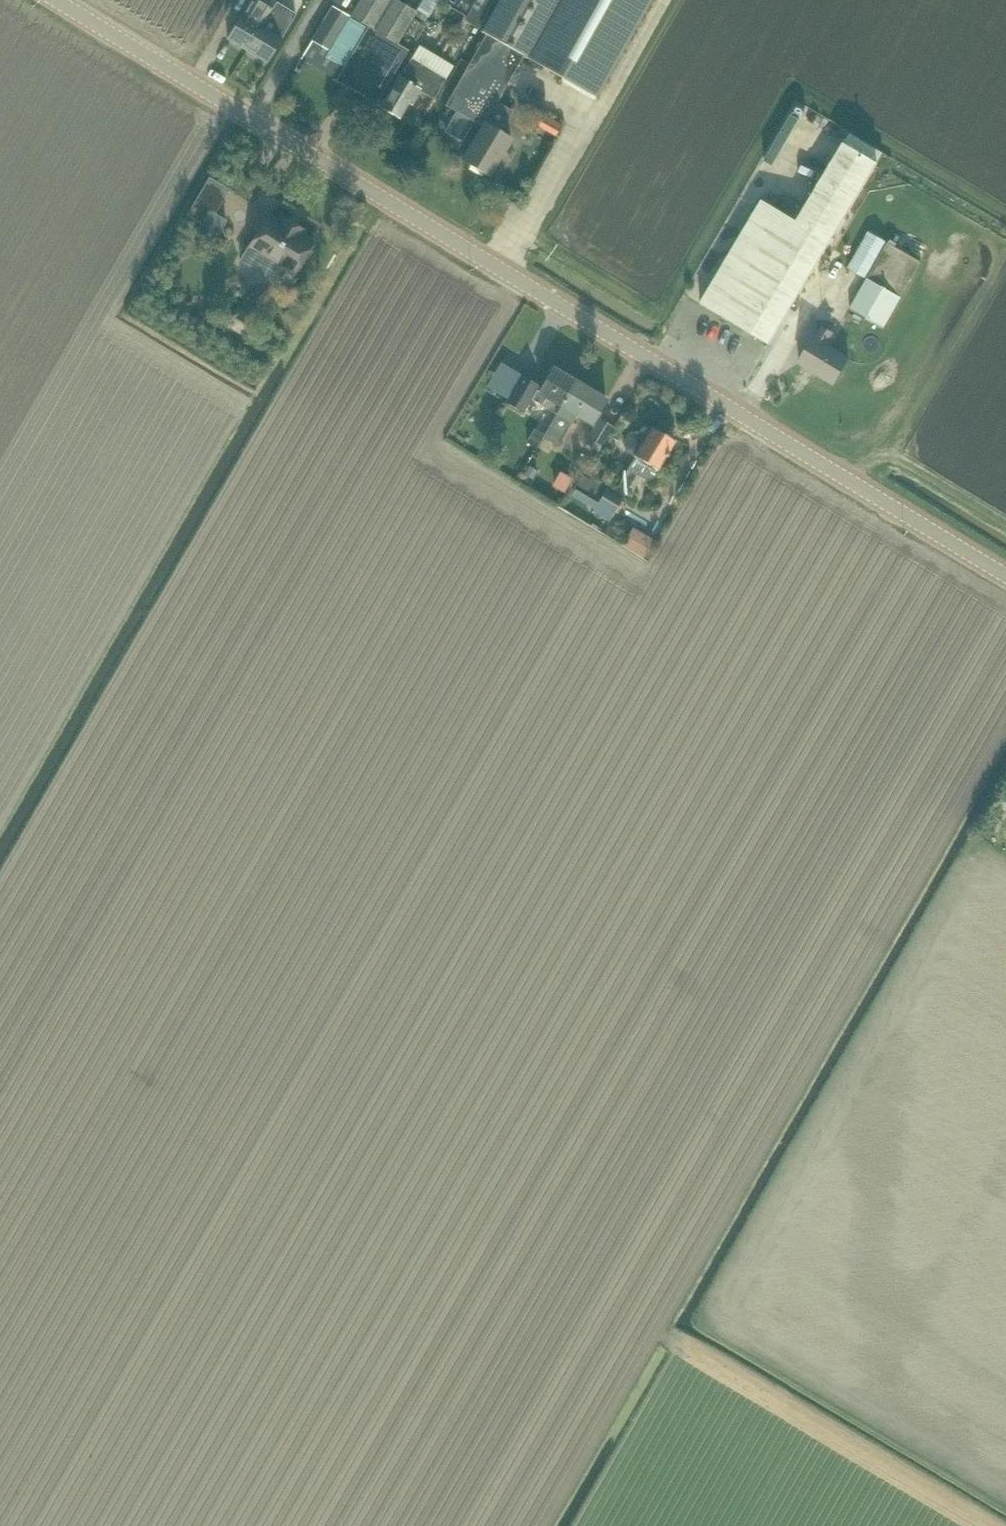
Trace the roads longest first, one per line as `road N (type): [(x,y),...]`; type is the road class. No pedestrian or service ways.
road 1 (unclassified): [(1005,574),(58,0)]

